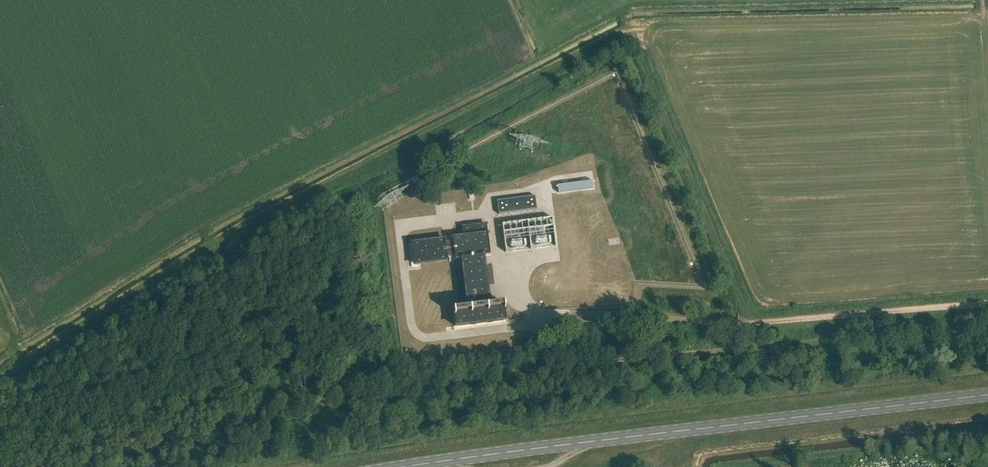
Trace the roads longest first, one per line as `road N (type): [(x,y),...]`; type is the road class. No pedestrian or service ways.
road 1 (track): [(754,347),(346,395),(40,466)]
road 2 (primary): [(412,466),(987,395)]
road 3 (track): [(754,323),(633,32)]
road 4 (track): [(987,303),(754,323)]
road 5 (track): [(754,323),(554,315)]

